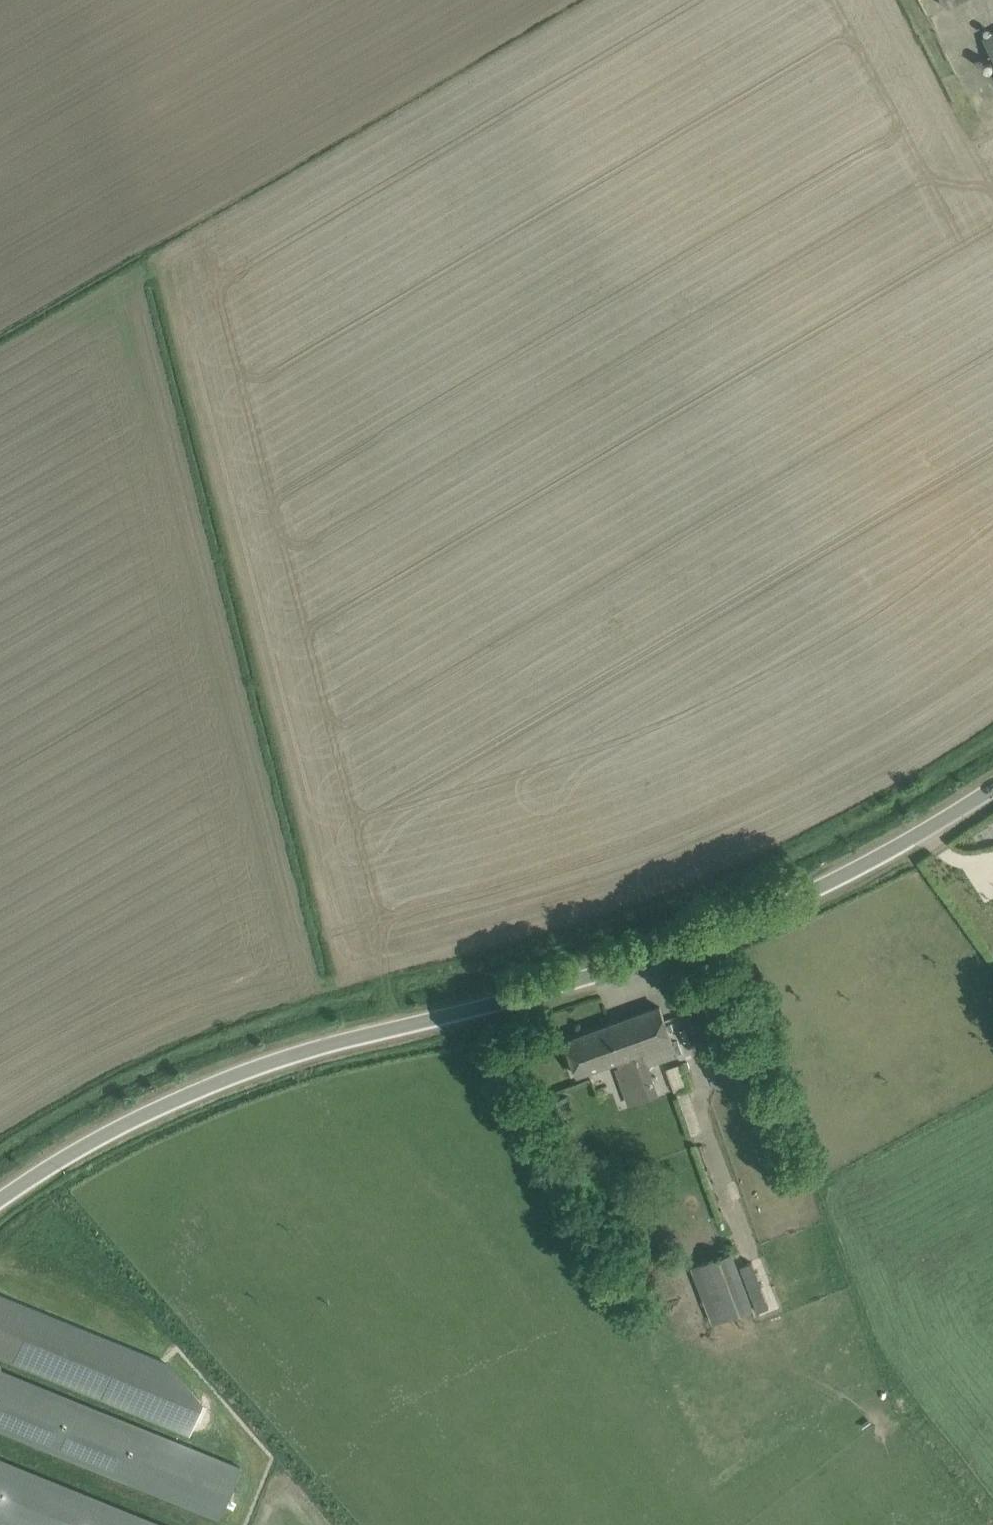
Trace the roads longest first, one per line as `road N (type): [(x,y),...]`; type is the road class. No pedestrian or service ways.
road 1 (tertiary): [(0,1196),(71,1145),(198,1082),(621,965),(749,919),(850,872),(992,787)]

